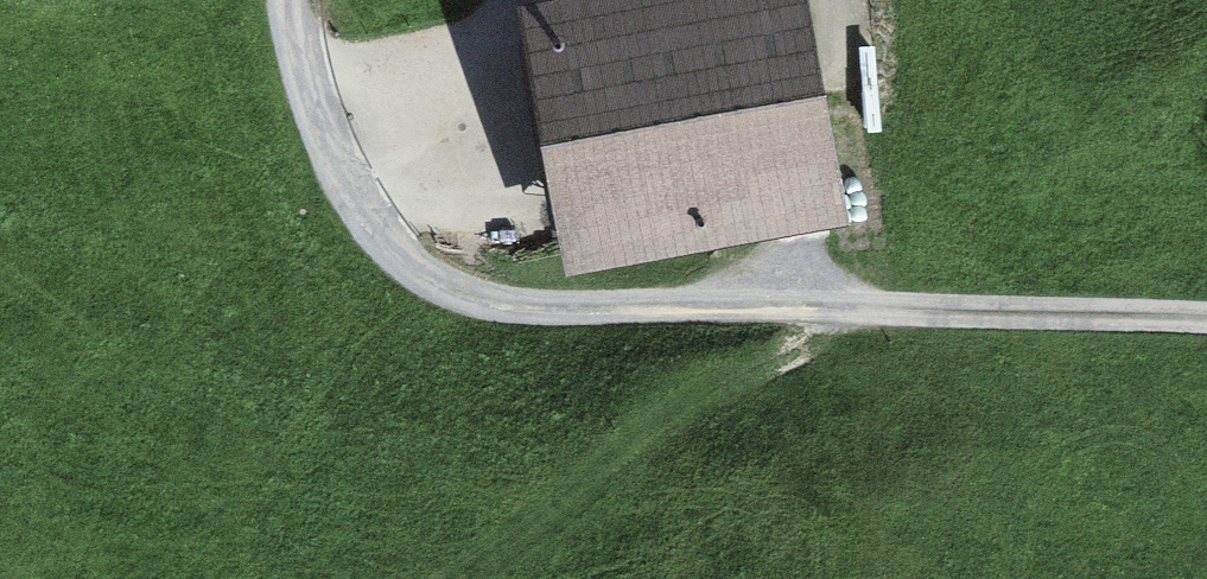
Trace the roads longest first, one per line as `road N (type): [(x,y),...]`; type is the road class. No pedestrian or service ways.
road 1 (track): [(293,0),(294,40),(314,122),(373,228),(428,284),(548,313),(1206,318)]
road 2 (track): [(457,578),(548,520),(644,434),(805,345),(838,310)]

